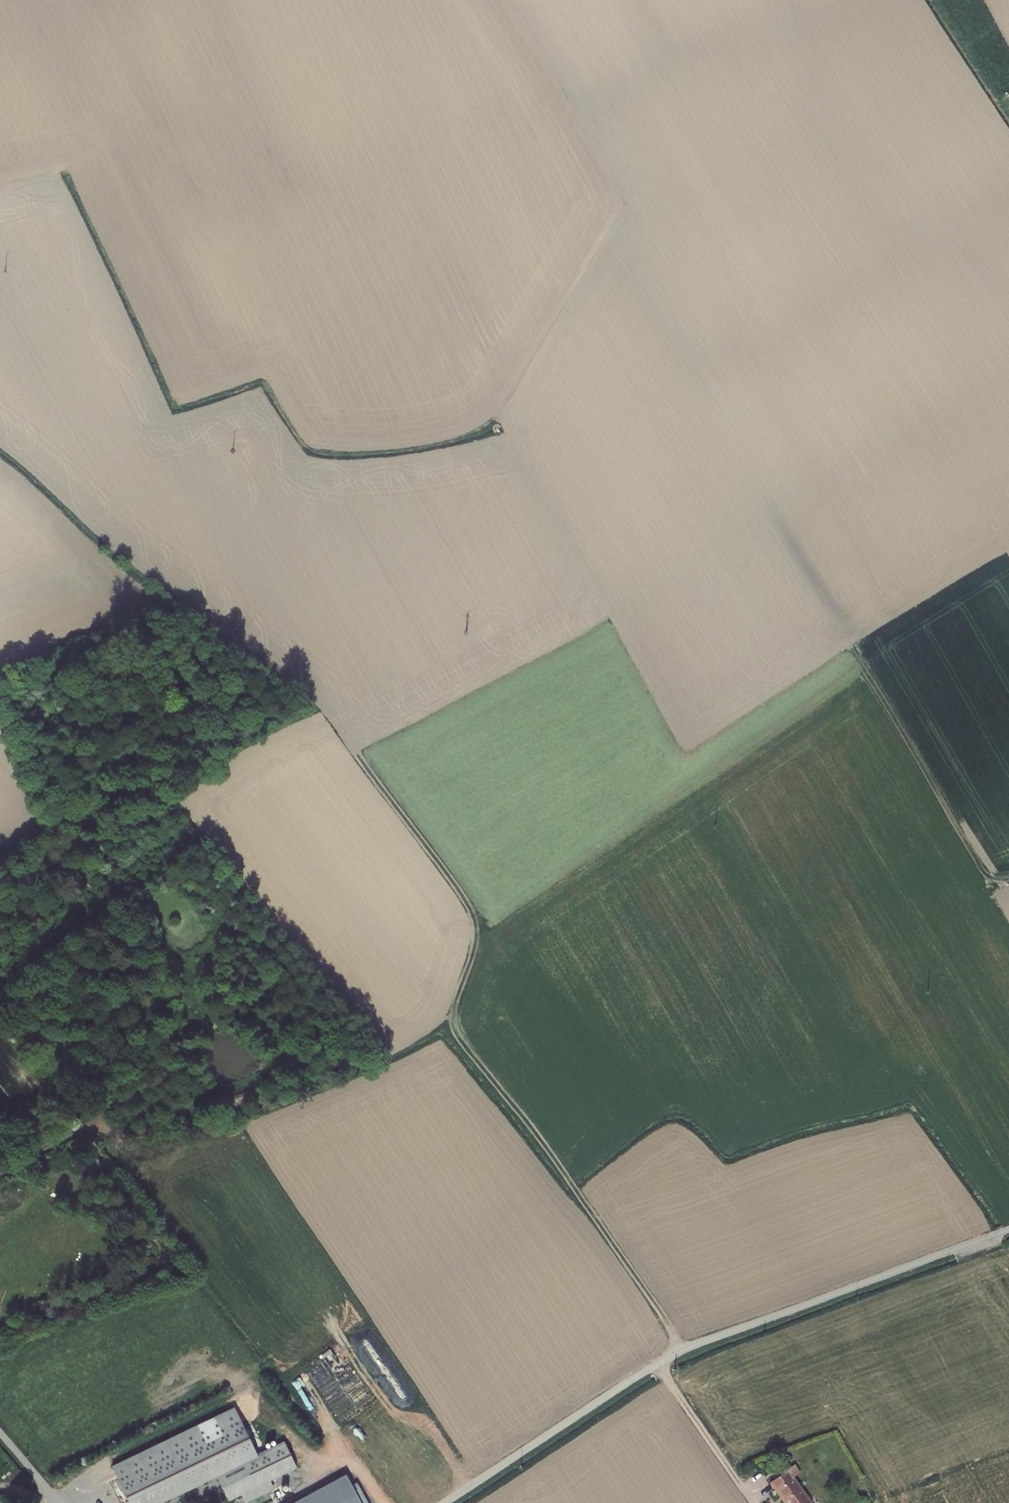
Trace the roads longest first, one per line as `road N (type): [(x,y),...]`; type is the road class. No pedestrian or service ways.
road 1 (unclassified): [(444,1502),(677,1353),(1008,1230)]

